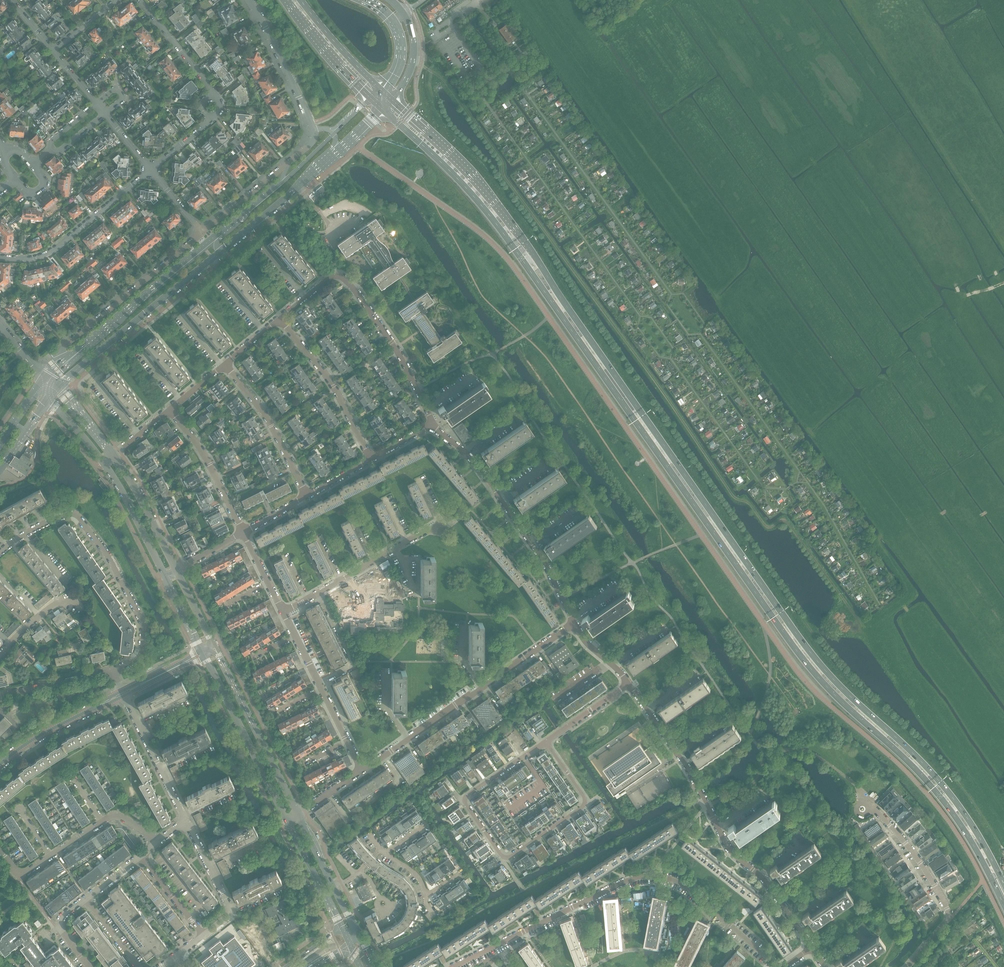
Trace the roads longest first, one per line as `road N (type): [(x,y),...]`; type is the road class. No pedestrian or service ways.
road 1 (primary): [(382,109),(499,230),(798,652),(948,807),(1003,906)]
road 2 (primary): [(1003,885),(941,783),(805,645),(489,194),(391,100)]
road 3 (track): [(412,63),(450,89),(732,495),(768,527),(786,522),(860,622)]
road 4 (residential): [(777,966),(682,884),(655,877),(619,884),(454,966)]
road 5 (secondary): [(56,389),(333,155)]
road 6 (residential): [(813,948),(765,881),(729,849),(690,771),(628,684)]
road 7 (secondary): [(279,184),(60,364)]
road 8 (residential): [(113,673),(140,656),(144,627),(79,518),(61,517),(0,553)]
road 9 (residential): [(545,742),(469,794),(467,805),(505,858),(585,801)]
road 10 (residential): [(363,770),(574,623)]
road 11 (track): [(880,966),(896,935),(888,916),(805,791),(768,757)]
road 12 (residential): [(574,623),(487,477),(430,424)]
road 13 (residential): [(202,233),(64,347),(60,364)]
road 14 (residential): [(908,966),(949,913),(876,811)]
road 15 (secondary): [(297,814),(214,647)]
road 16 (secondary): [(205,656),(288,819)]
road 17 (residential): [(282,612),(441,524)]
road 18 (residential): [(0,258),(52,251),(151,170)]
road 19 (residential): [(430,424),(396,348),(343,279)]
road 20 (residential): [(371,459),(333,386),(280,319)]
road 21 (residential): [(307,496),(272,426),(225,365)]
road 22 (residential): [(313,130),(249,0)]
road 23 (residential): [(243,533),(210,464),(170,410)]
road 24 (residential): [(186,823),(124,696)]
road 25 (secondary): [(175,571),(114,455)]
road 26 (secondary): [(104,462),(165,577)]
road 27 (primary): [(287,0),(370,98)]
road 28 (secondary): [(288,819),(343,929)]

